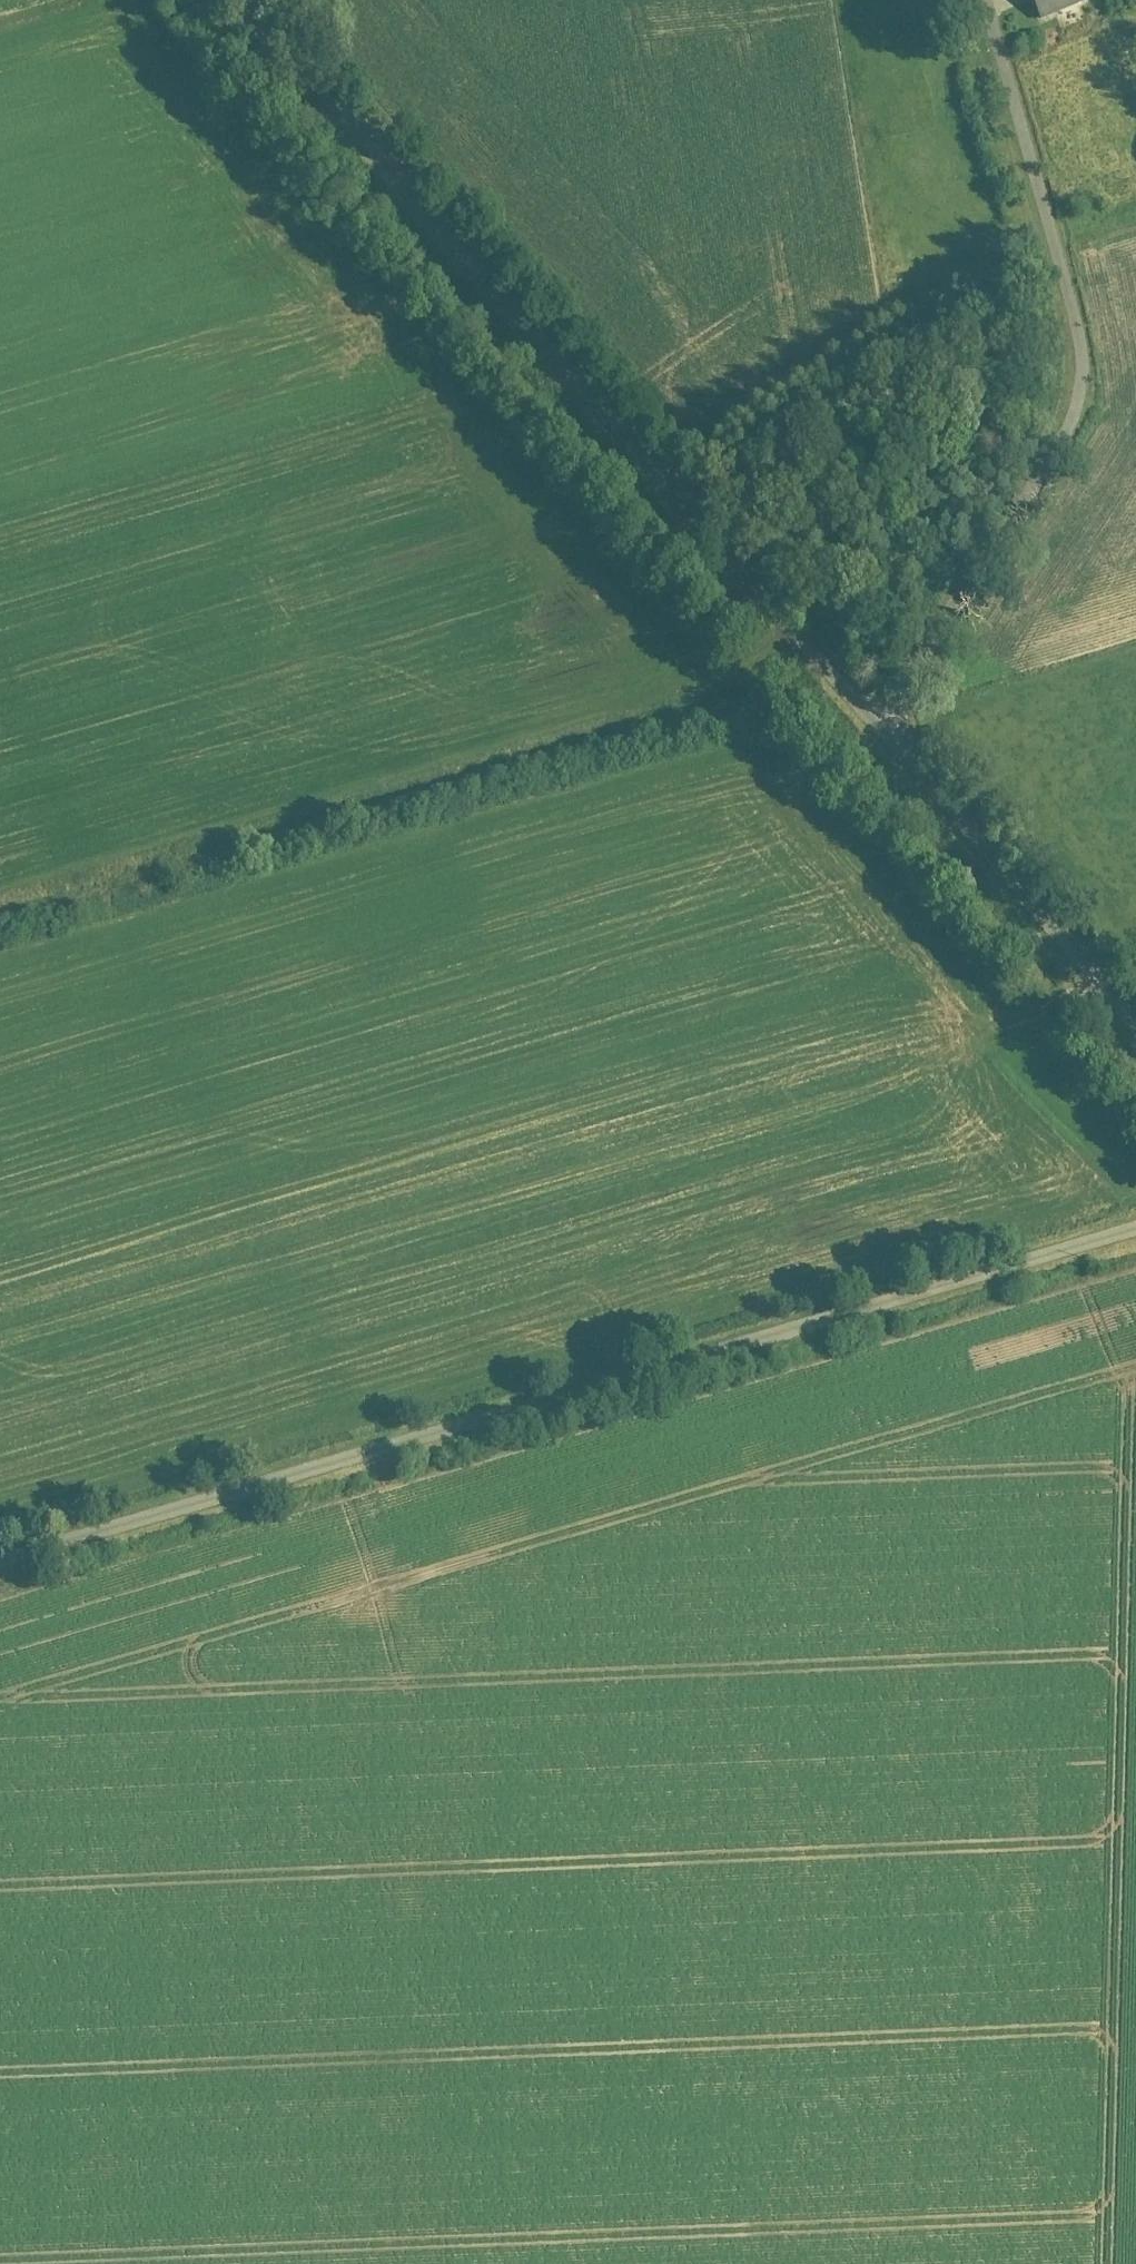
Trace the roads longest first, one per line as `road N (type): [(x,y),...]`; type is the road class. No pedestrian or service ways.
road 1 (unclassified): [(235,0),(854,744),(1135,1045)]
road 2 (unclassified): [(1135,1223),(0,1560)]

